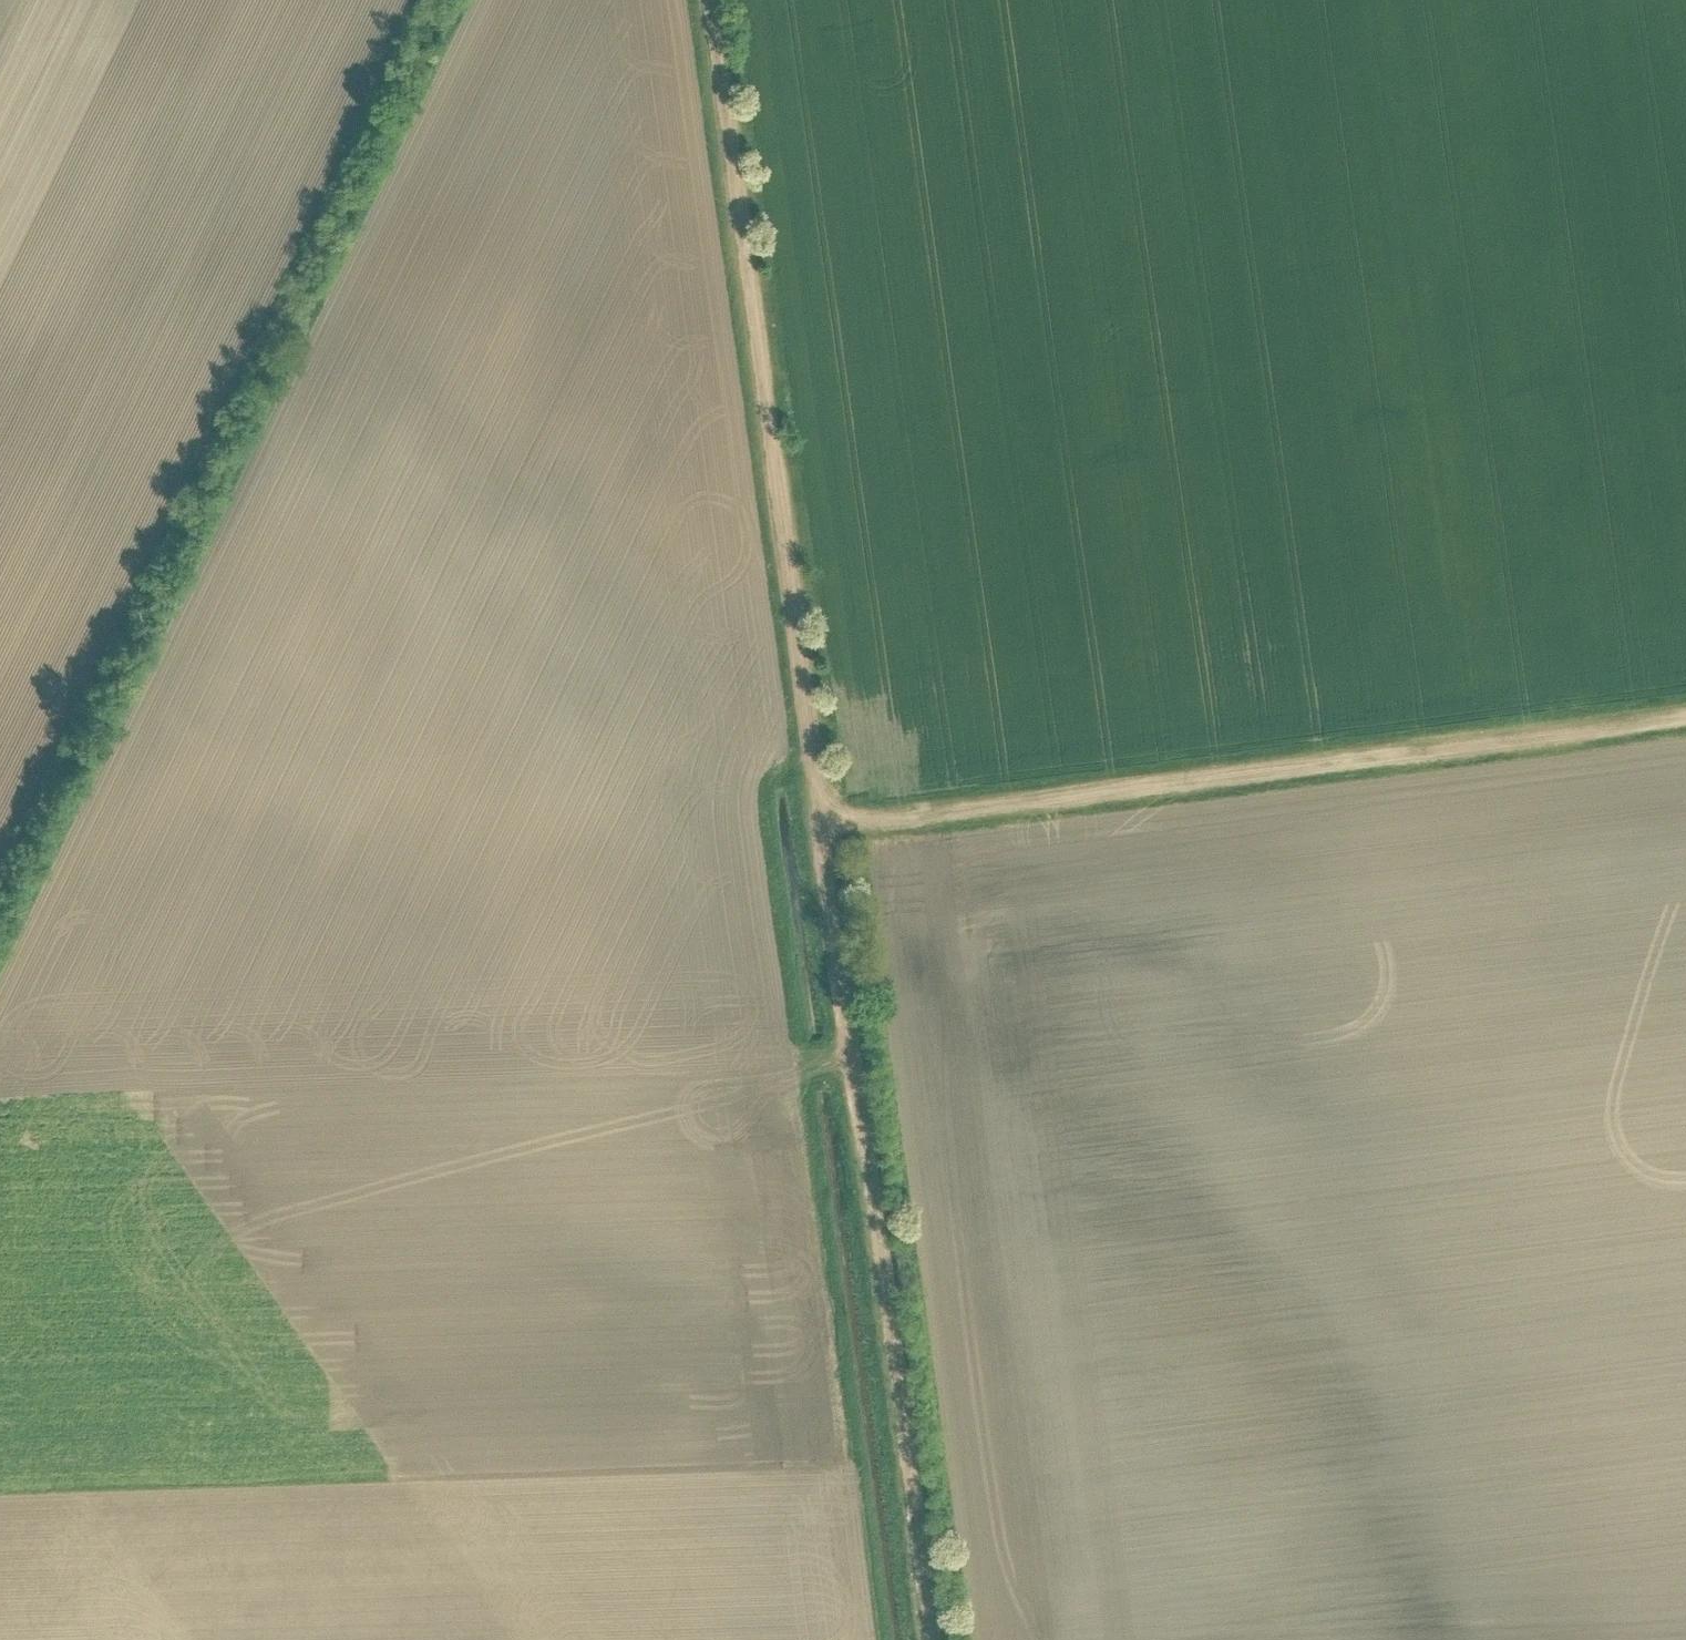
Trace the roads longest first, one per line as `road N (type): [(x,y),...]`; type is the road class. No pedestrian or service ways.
road 1 (track): [(715,0),(940,1639)]
road 2 (track): [(828,826),(1685,714)]

